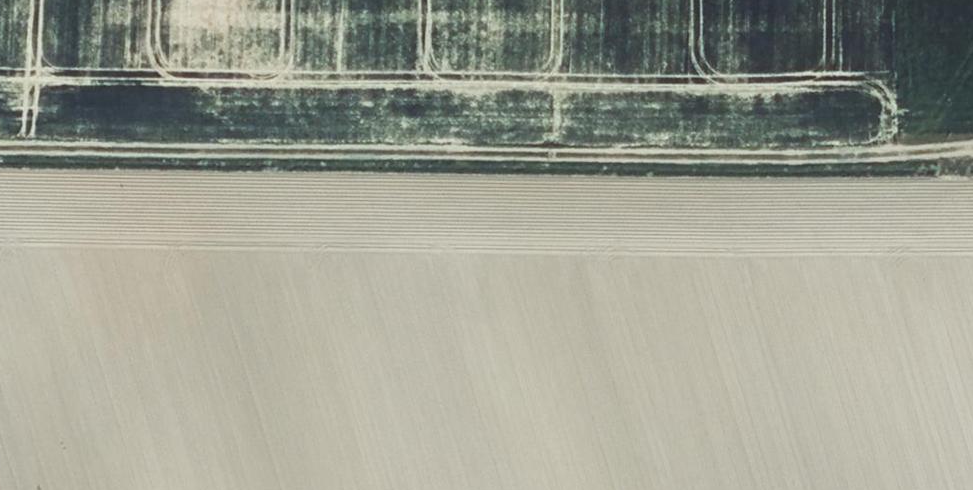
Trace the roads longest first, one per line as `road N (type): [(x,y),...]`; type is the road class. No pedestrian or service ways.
road 1 (track): [(0,152),(972,146)]

